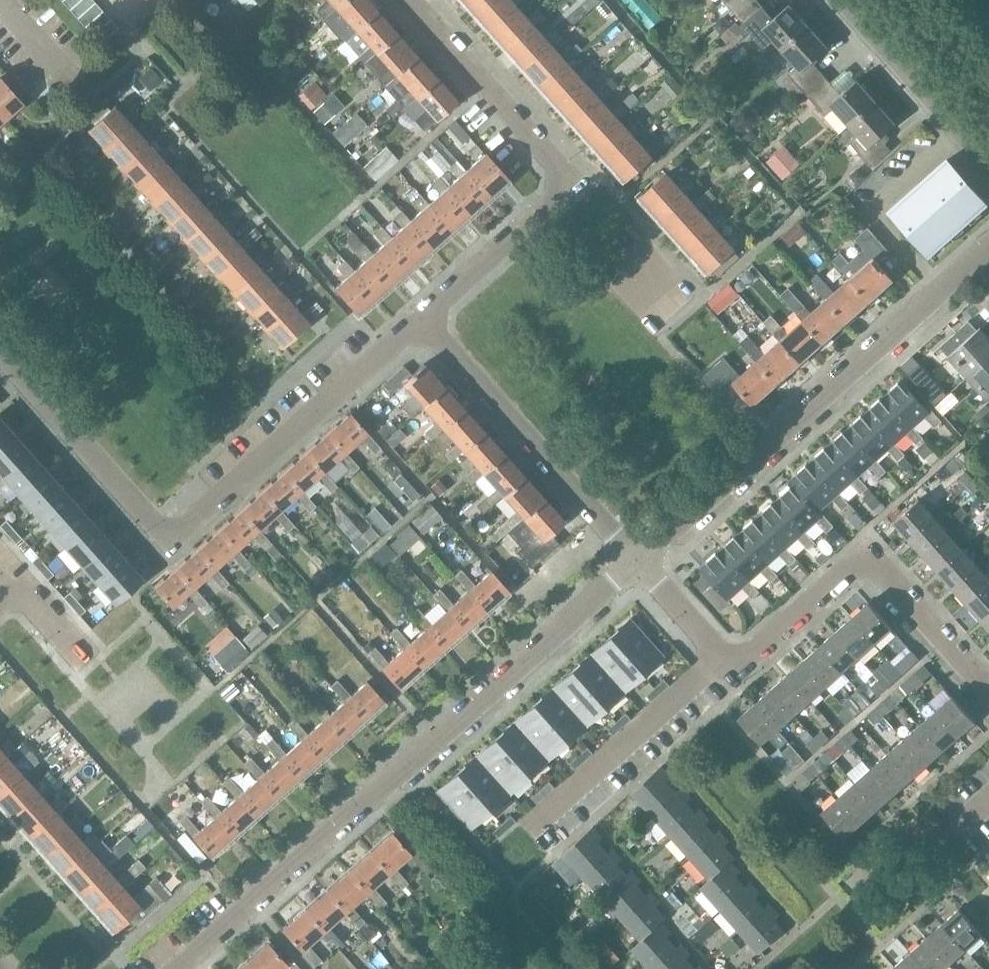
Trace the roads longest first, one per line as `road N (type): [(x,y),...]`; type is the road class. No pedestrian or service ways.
road 1 (residential): [(639,561),(183,968)]
road 2 (residential): [(425,324),(168,544),(0,368)]
road 3 (residential): [(942,293),(639,561)]
road 4 (residential): [(988,687),(865,555),(736,668),(722,654)]
road 5 (residential): [(639,561),(425,324)]
road 6 (residential): [(547,207),(552,158),(410,0)]
road 7 (residential): [(534,824),(722,654)]
road 8 (residential): [(959,135),(870,213),(942,293)]
road 9 (tertiary): [(959,135),(842,0)]
road 10 (residential): [(119,968),(0,836)]
road 11 (residential): [(425,324),(547,207)]
road 12 (residential): [(658,283),(618,278),(547,207)]
road 13 (residential): [(722,654),(639,561)]

